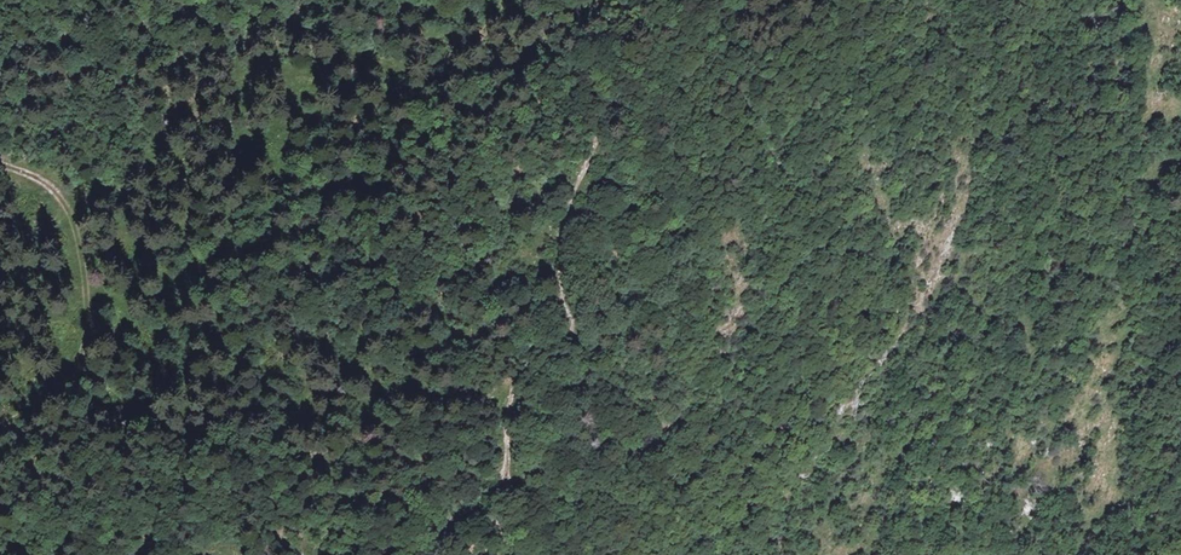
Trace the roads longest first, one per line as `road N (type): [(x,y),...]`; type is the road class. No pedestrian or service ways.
road 1 (track): [(494,554),(490,503),(504,483),(516,383),(564,355),(569,333),(553,266),(557,229),(600,122),(619,0)]
road 2 (track): [(0,165),(62,193),(79,224),(92,330),(68,381),(0,433)]

